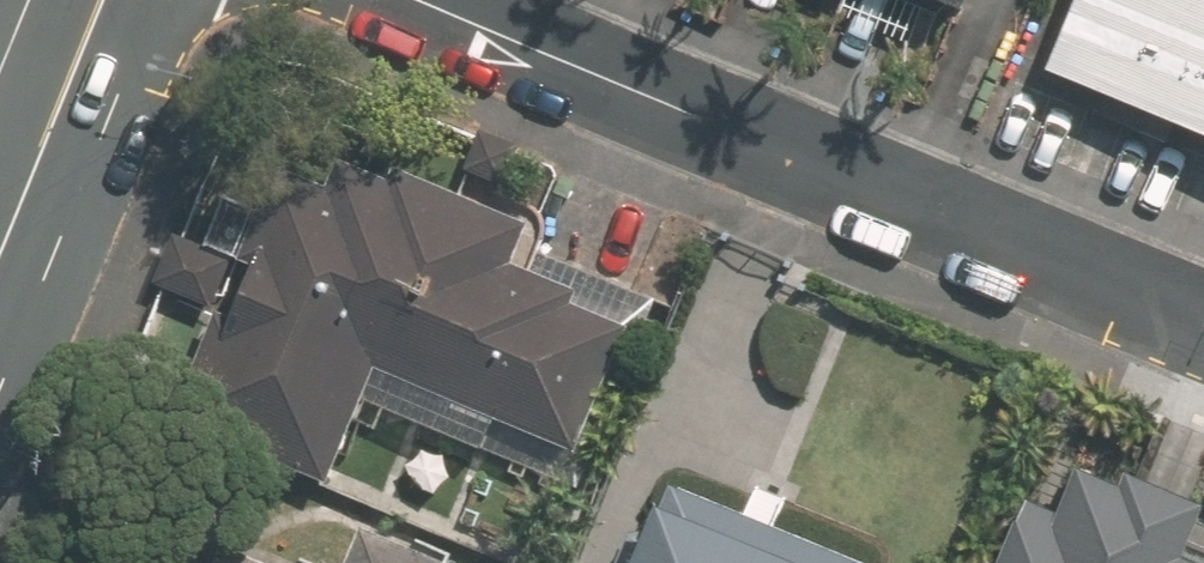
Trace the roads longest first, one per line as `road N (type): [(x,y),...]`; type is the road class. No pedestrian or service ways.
road 1 (residential): [(424,0),(1203,340)]
road 2 (secondary): [(94,0),(0,232)]

